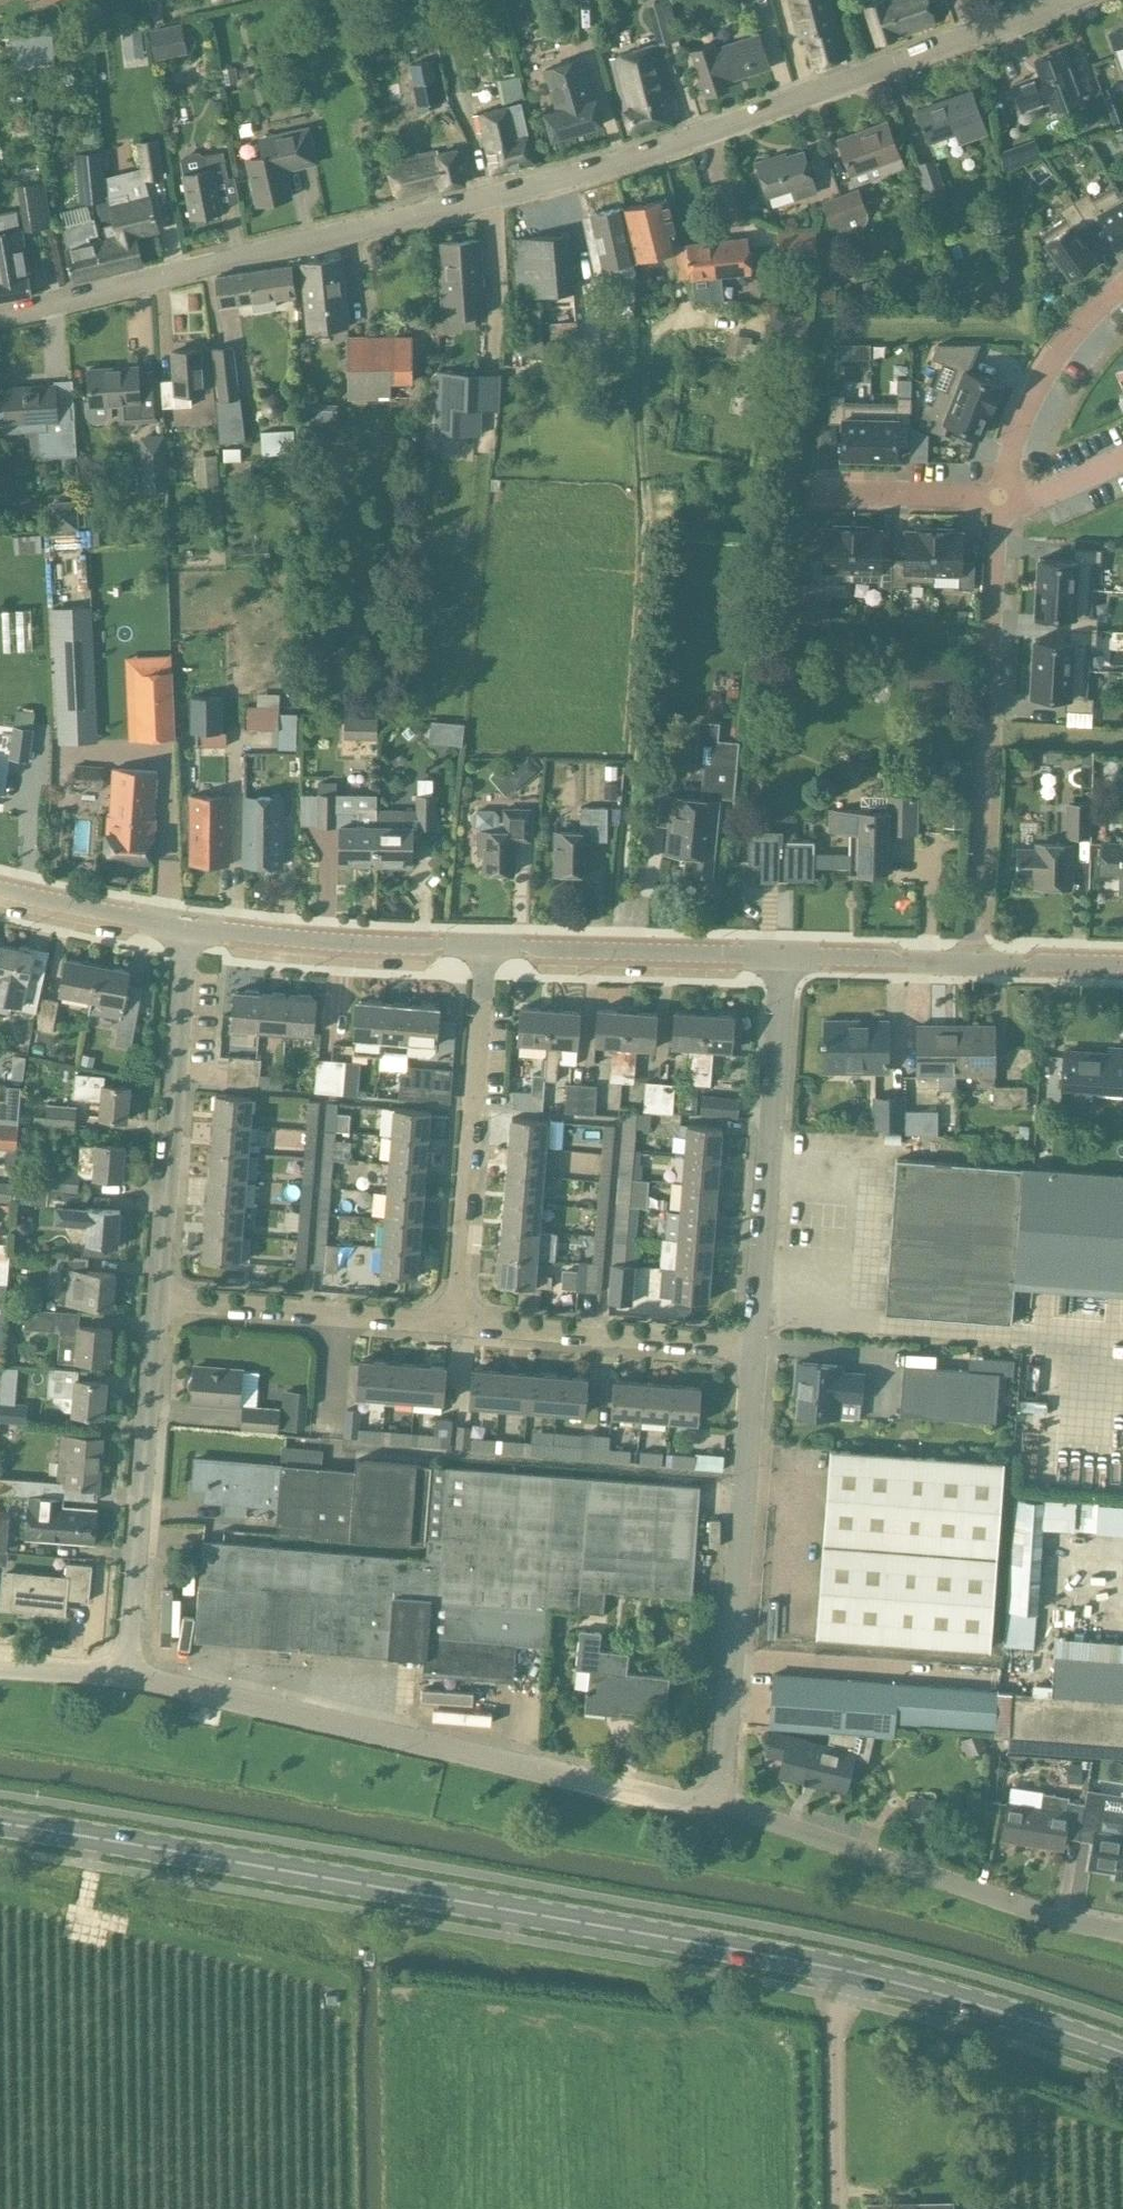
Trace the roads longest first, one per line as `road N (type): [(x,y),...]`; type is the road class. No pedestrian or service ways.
road 1 (primary): [(1122,2055),(953,1999),(765,1957),(0,1825)]
road 2 (unclassified): [(0,313),(639,157),(1063,0)]
road 3 (residential): [(1122,286),(1040,378),(1010,444),(974,959)]
road 4 (unclassified): [(714,1803),(676,1805),(124,1675)]
road 5 (unclassified): [(714,1803),(752,1345)]
road 6 (unclassified): [(1122,1933),(1066,1922),(714,1803)]
road 7 (residential): [(752,1345),(777,954)]
road 8 (residential): [(453,1323),(481,945)]
road 9 (residential): [(124,1675),(154,1299)]
road 10 (residential): [(154,1299),(190,931)]
road 11 (residential): [(453,1323),(154,1299)]
road 12 (residential): [(752,1345),(453,1323)]
road 13 (tertiary): [(481,945),(777,954)]
road 14 (tertiary): [(190,931),(481,945)]
road 15 (tertiary): [(777,954),(974,959)]
road 16 (tertiary): [(0,888),(190,931)]
road 17 (tertiary): [(974,959),(1122,963)]
road 18 (residential): [(124,1675),(0,1666)]

